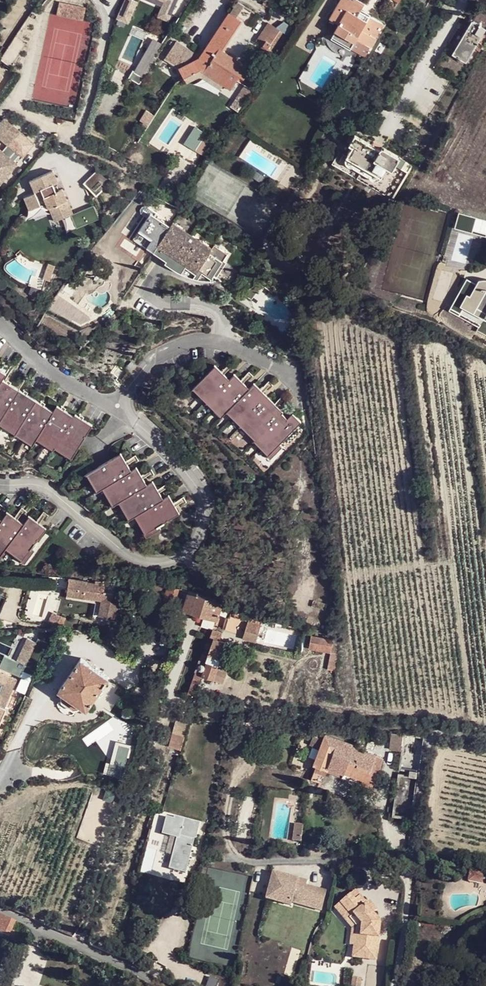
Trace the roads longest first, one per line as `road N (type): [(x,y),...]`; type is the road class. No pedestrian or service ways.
road 1 (residential): [(0,485),(52,493),(134,556),(182,555),(200,539),(202,495),(117,406)]
road 2 (residential): [(117,406),(157,355),(203,339),(294,380)]
road 3 (residential): [(165,985),(0,909)]
road 4 (residential): [(92,0),(105,20),(82,118),(67,131)]
road 5 (residential): [(117,406),(70,385),(0,324)]

